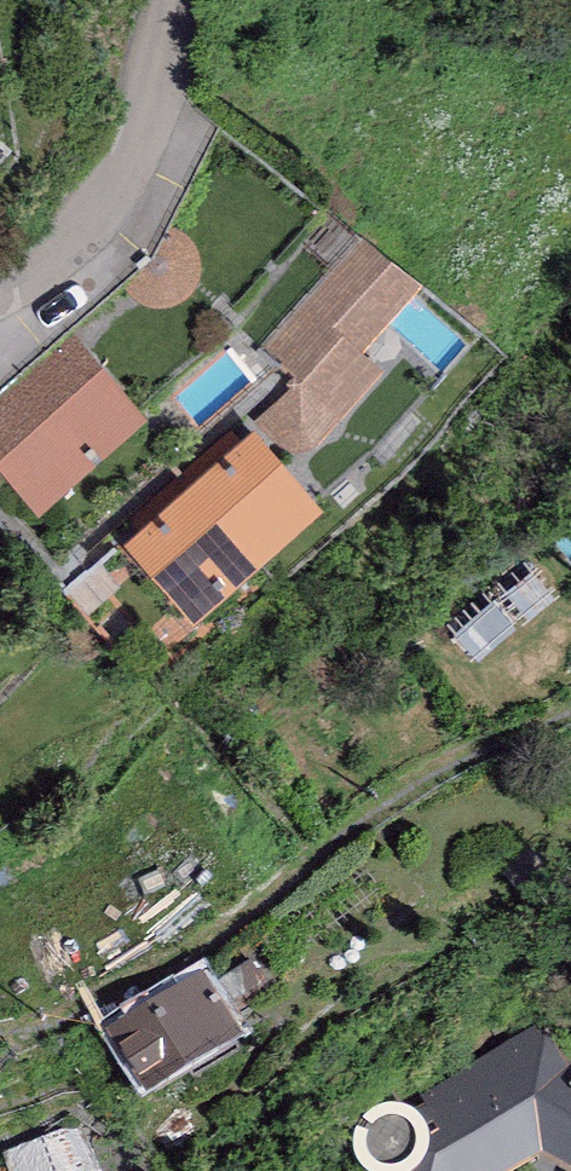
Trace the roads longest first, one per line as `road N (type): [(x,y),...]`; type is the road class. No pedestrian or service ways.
road 1 (unclassified): [(172,0),(139,120),(97,205),(47,261),(0,290)]

